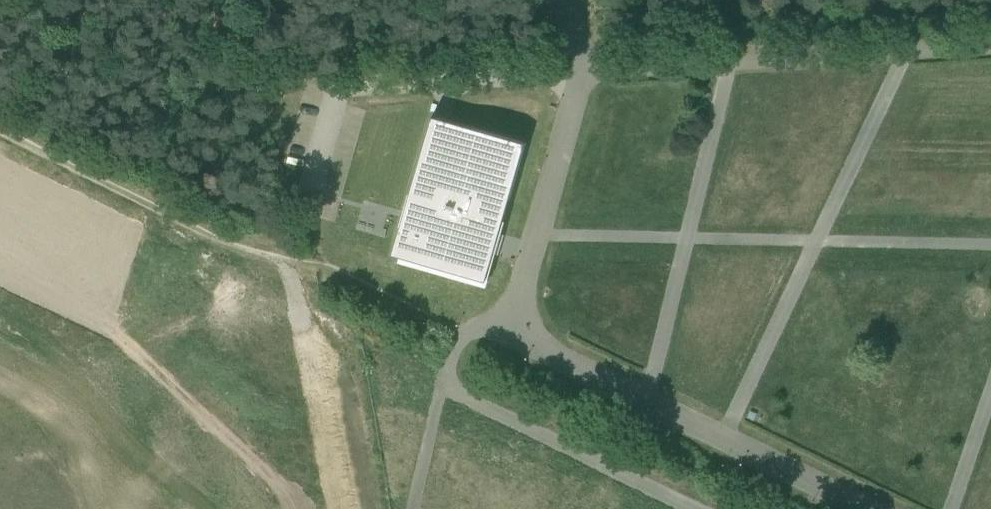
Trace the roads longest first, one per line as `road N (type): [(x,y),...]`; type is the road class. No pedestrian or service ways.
road 1 (unclassified): [(990,41),(589,67)]
road 2 (unclassified): [(870,508),(513,333)]
road 3 (track): [(285,260),(222,240),(0,127)]
road 4 (unclassified): [(589,67),(513,333)]
road 5 (unclassified): [(691,508),(444,388)]
road 6 (track): [(371,508),(340,376),(285,260)]

